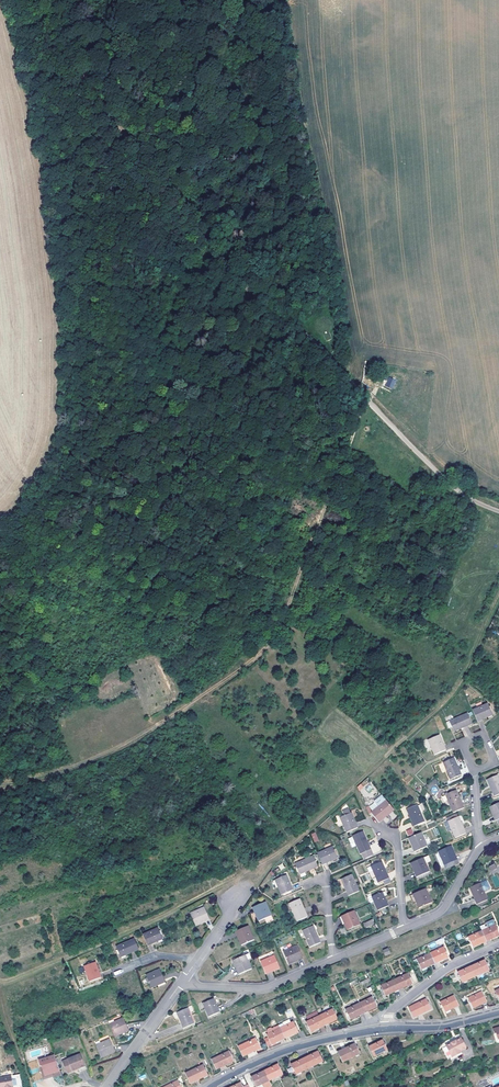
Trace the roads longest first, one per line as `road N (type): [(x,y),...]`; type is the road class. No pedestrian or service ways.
road 1 (track): [(0,783),(61,769),(159,726),(282,629),(368,400)]
road 2 (track): [(359,391),(217,255),(91,87)]
road 3 (residential): [(389,1029),(300,1045),(209,1086)]
road 4 (residential): [(359,391),(460,492),(498,509)]
road 5 (residential): [(332,960),(261,989),(184,981)]
road 6 (residential): [(389,1029),(390,1012),(450,966),(498,945)]
road 7 (residential): [(107,1086),(184,981)]

